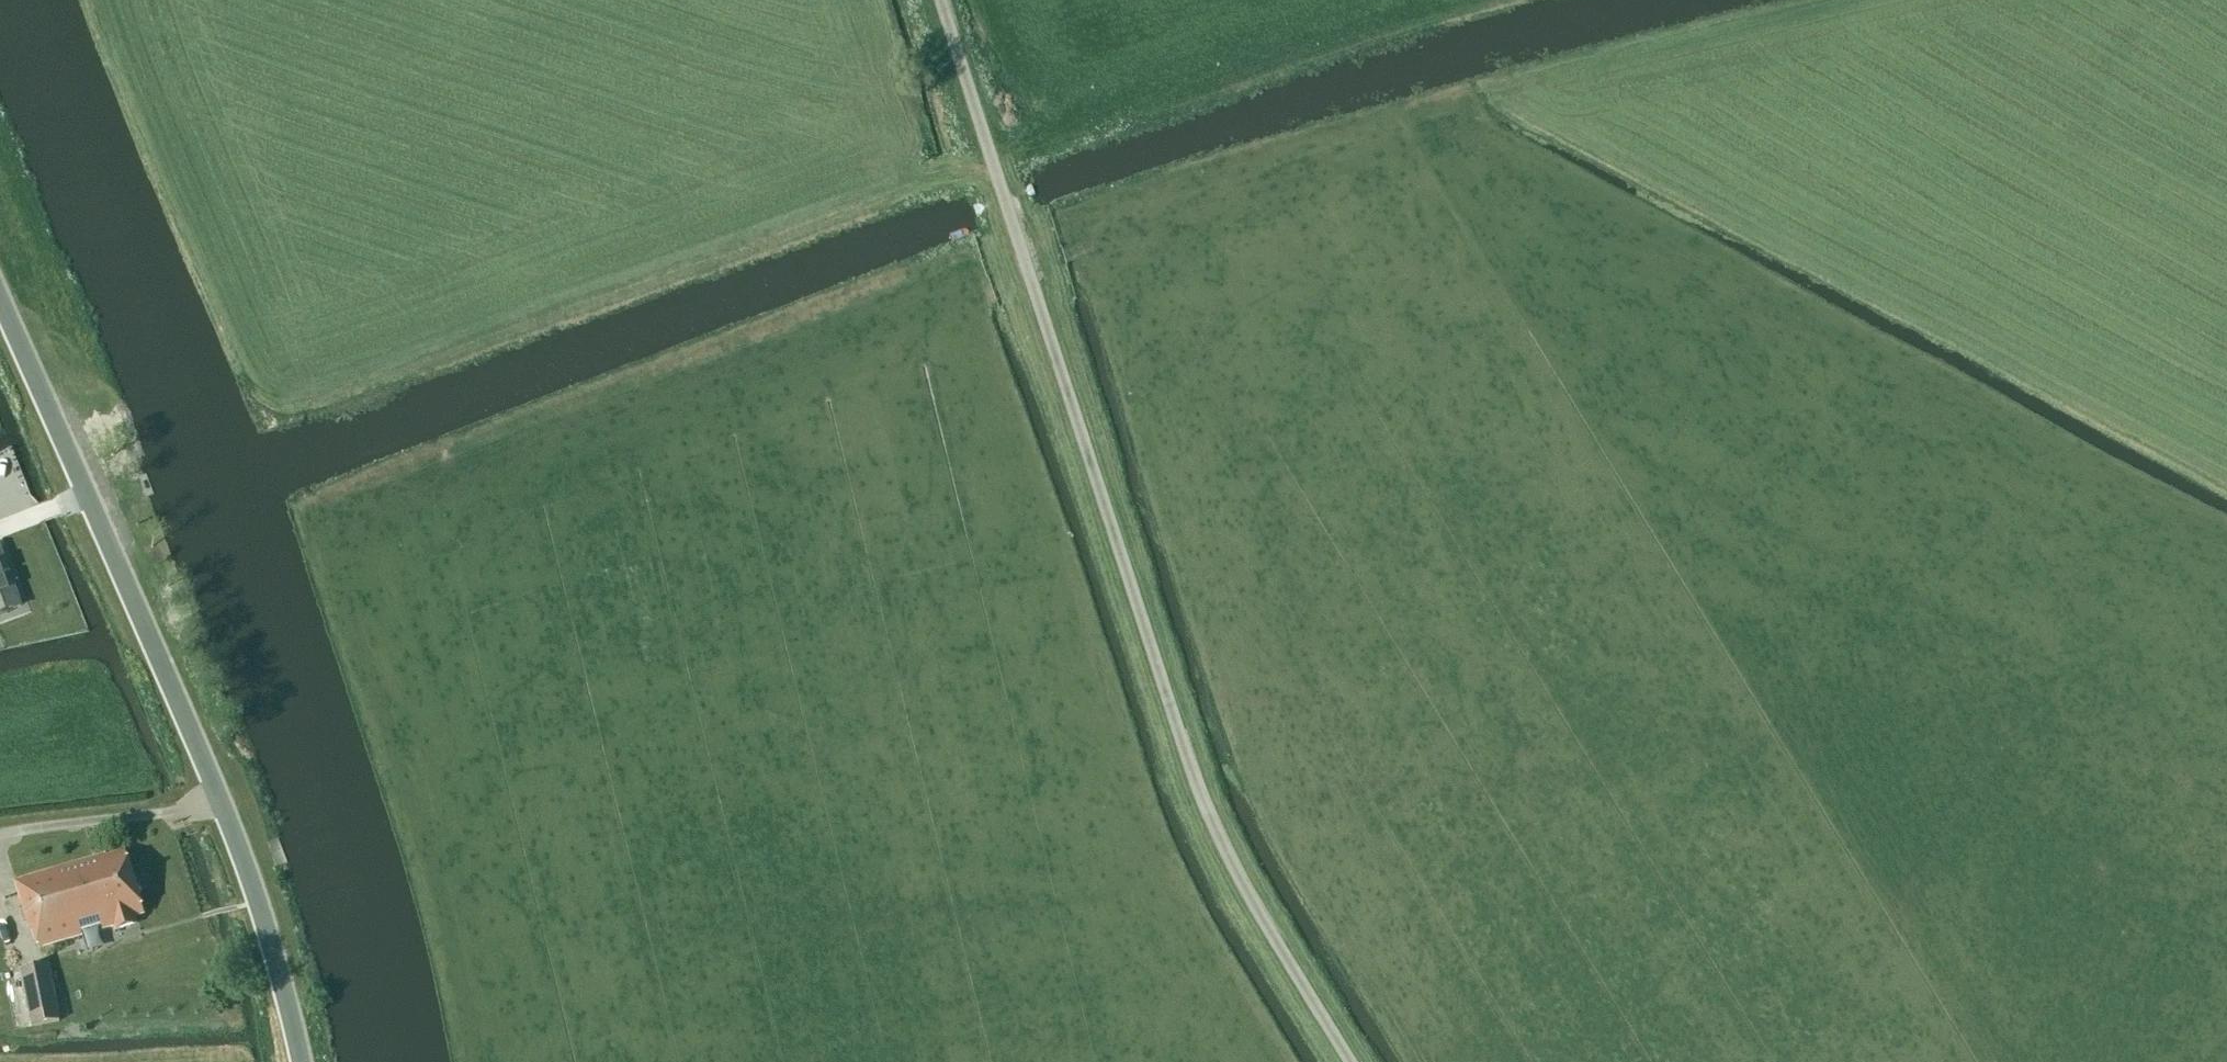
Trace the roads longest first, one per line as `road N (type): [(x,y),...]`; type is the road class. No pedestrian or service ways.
road 1 (unclassified): [(1352,1061),(1206,813),(941,0)]
road 2 (unclassified): [(304,1061),(292,999),(217,797),(0,303)]

